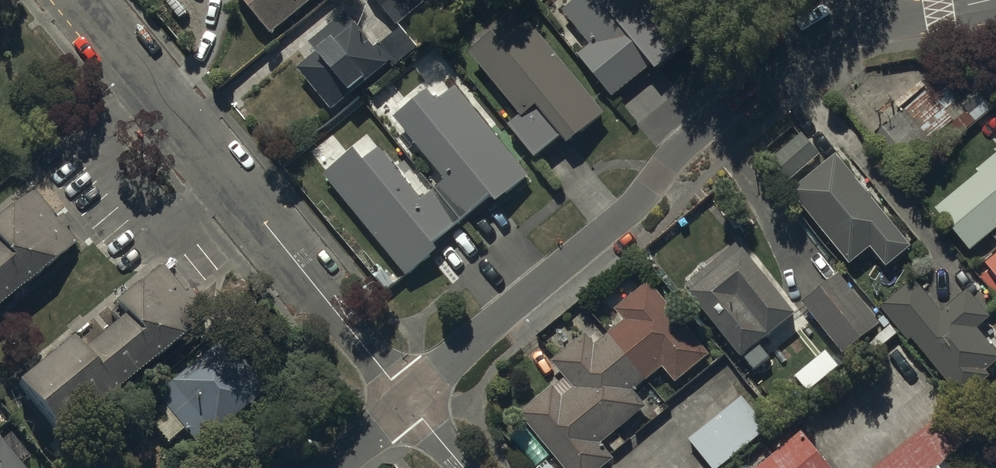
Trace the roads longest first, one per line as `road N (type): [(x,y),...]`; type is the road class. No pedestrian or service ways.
road 1 (residential): [(405,397),(619,219),(689,137),(811,42),(850,26),(991,0)]
road 2 (residential): [(405,397),(80,0)]

